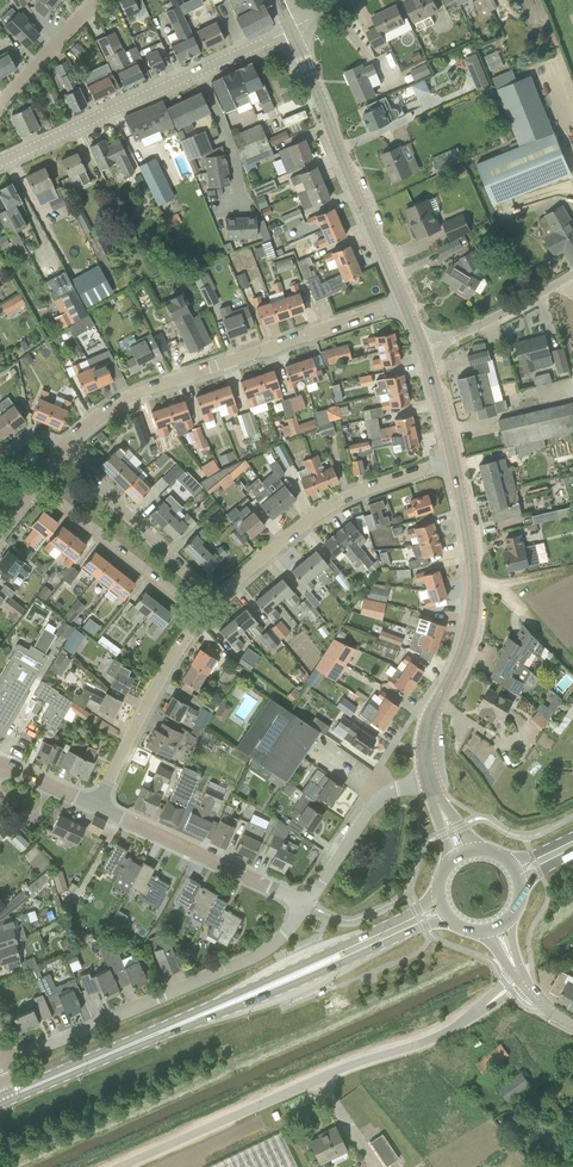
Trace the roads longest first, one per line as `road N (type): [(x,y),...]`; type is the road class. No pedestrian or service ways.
road 1 (unclassified): [(121,1166),(333,1071),(431,1040),(487,1005)]
road 2 (residential): [(66,450),(101,416),(146,391),(405,305)]
road 3 (residential): [(0,1062),(240,963),(276,942),(306,904)]
road 4 (primary): [(8,1097),(321,964)]
road 5 (tertiary): [(428,781),(425,729),(473,616),(454,462)]
road 6 (unclassified): [(0,162),(291,28)]
road 7 (tertiary): [(405,305),(291,28)]
road 8 (residential): [(217,601),(342,499),(454,462)]
road 9 (residential): [(306,904),(98,806)]
road 10 (residential): [(98,806),(163,671),(203,614)]
road 11 (residential): [(217,601),(66,450)]
road 12 (residential): [(203,614),(37,485)]
road 13 (residential): [(306,904),(380,801),(428,781)]
road 14 (unclassified): [(424,347),(572,274)]
road 15 (residential): [(0,107),(99,0)]
road 16 (primary): [(321,964),(451,919)]
road 17 (primary): [(440,899),(321,964)]

